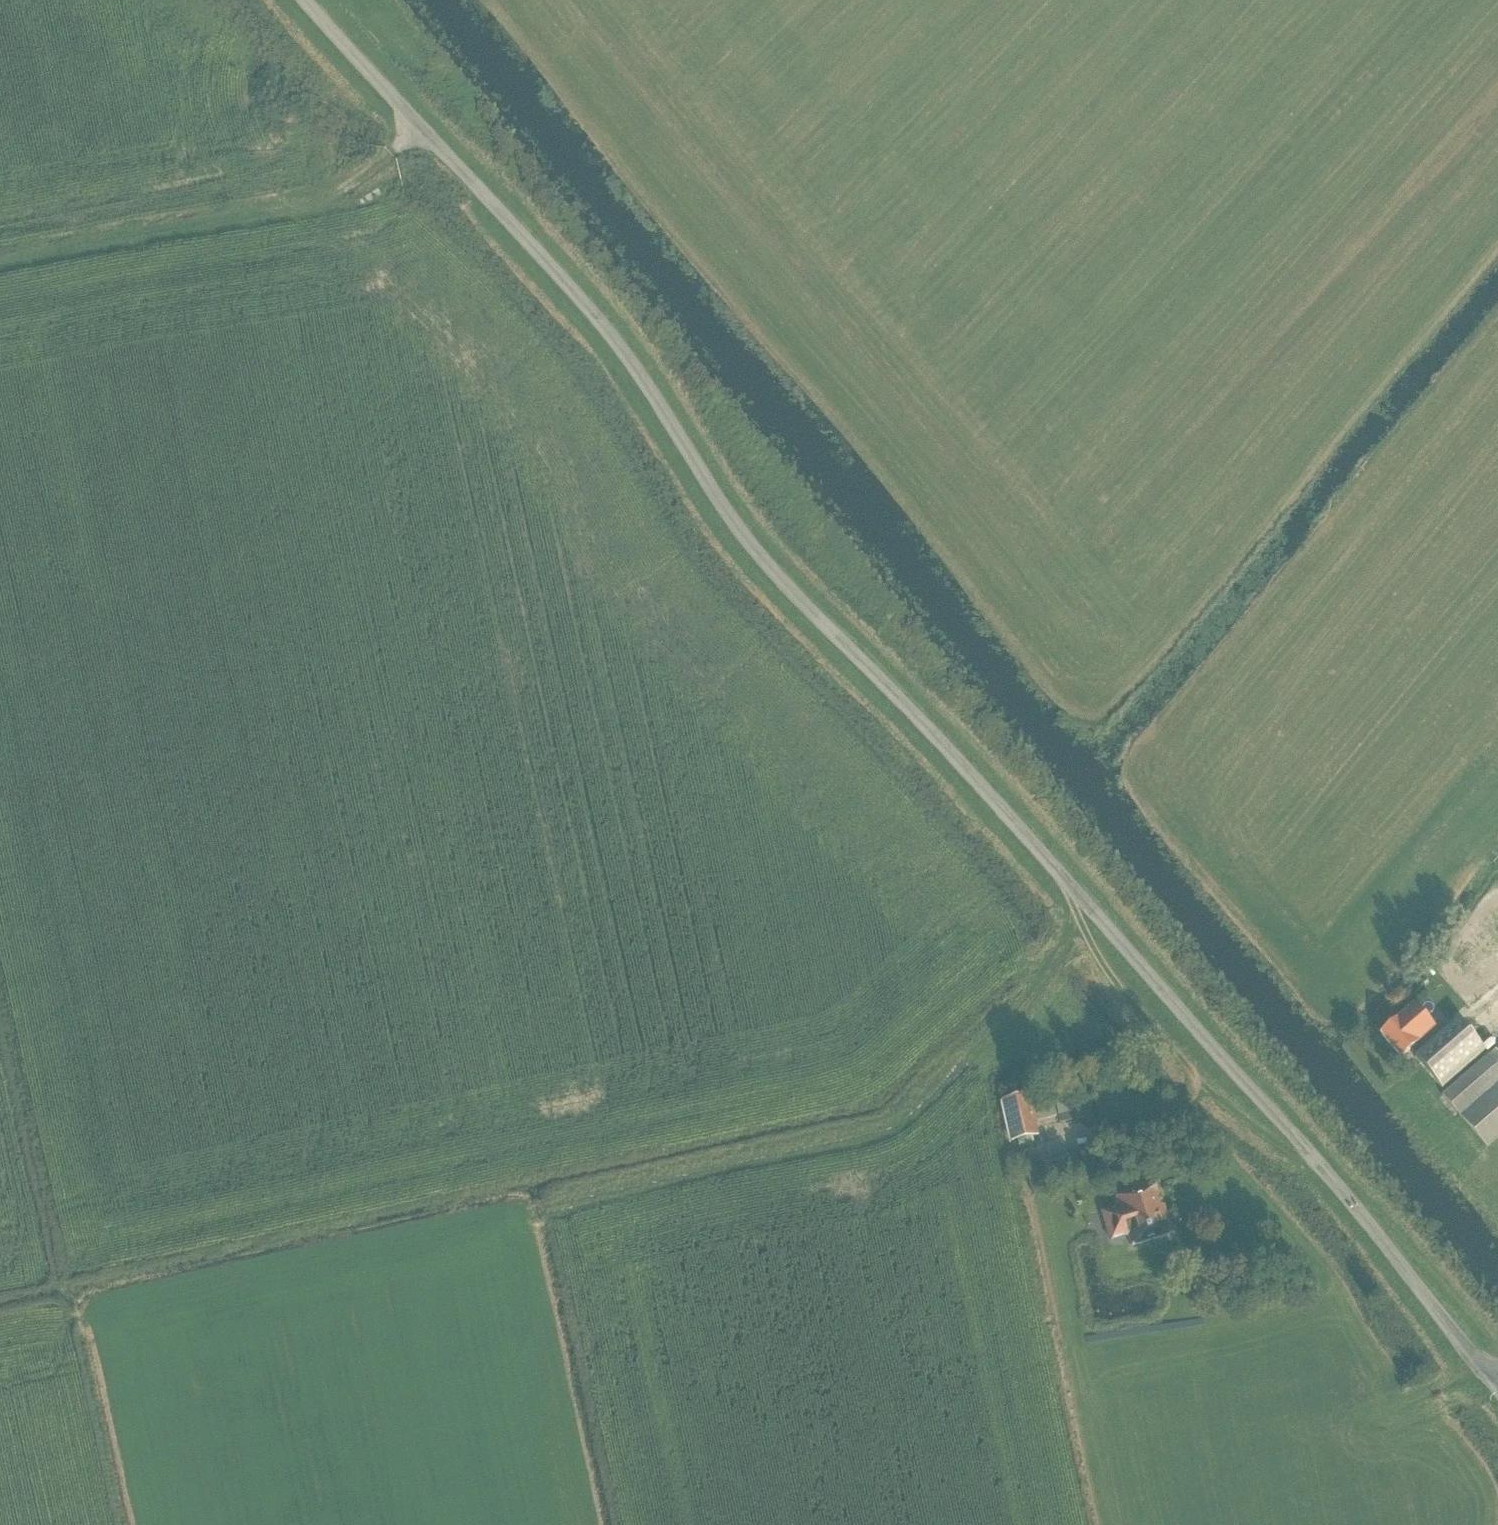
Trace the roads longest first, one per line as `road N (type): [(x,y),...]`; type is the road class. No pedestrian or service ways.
road 1 (unclassified): [(1497,1381),(1084,899),(785,585),(731,520),(608,332),(305,0)]

